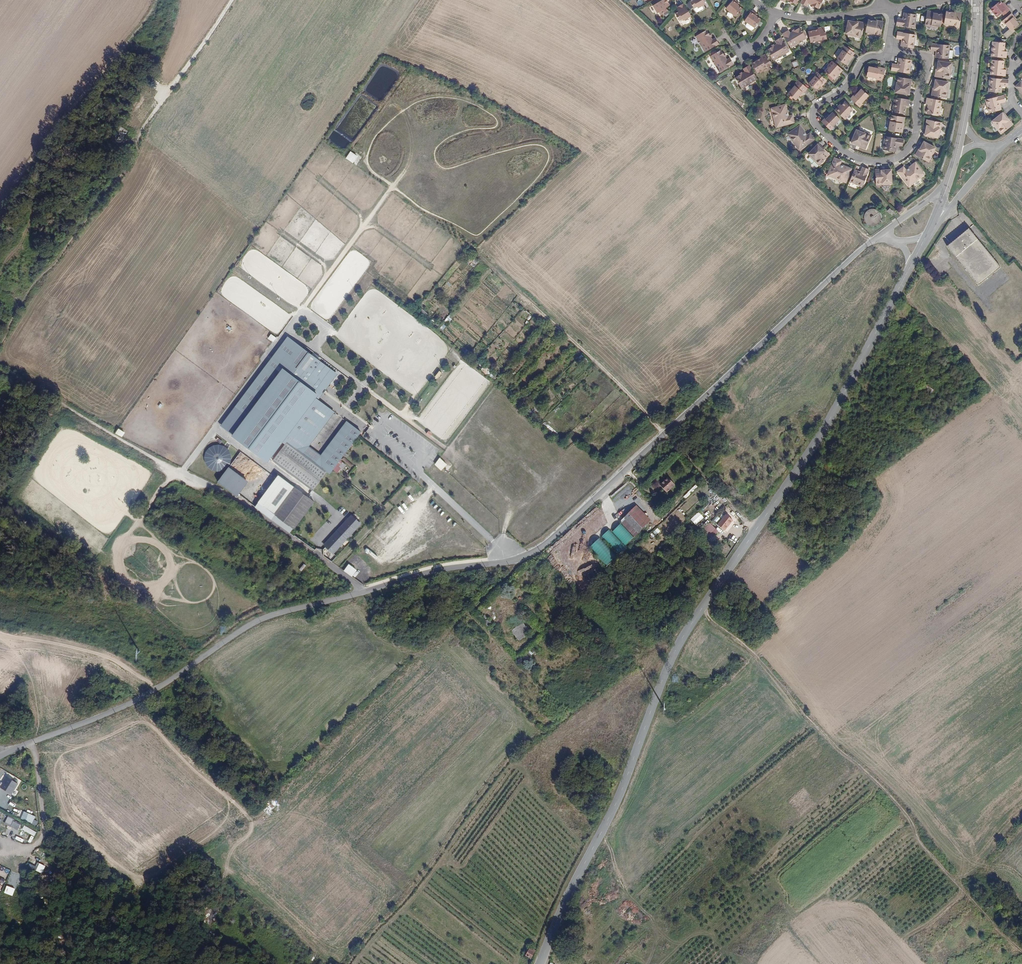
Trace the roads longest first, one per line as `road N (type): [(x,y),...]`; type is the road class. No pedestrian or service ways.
road 1 (unclassified): [(881,234),(553,545),(523,562),(362,591),(264,624),(165,688),(32,747)]
road 2 (tertiary): [(911,265),(838,405),(674,654),(615,807),(540,963)]
road 3 (residential): [(891,56),(864,61),(843,93),(815,113),(836,144),(880,165),(905,157),(922,123),(929,62),(907,54)]
road 4 (unclassified): [(32,747),(41,830),(34,848),(0,840)]
road 5 (tertiary): [(976,0),(964,123)]

